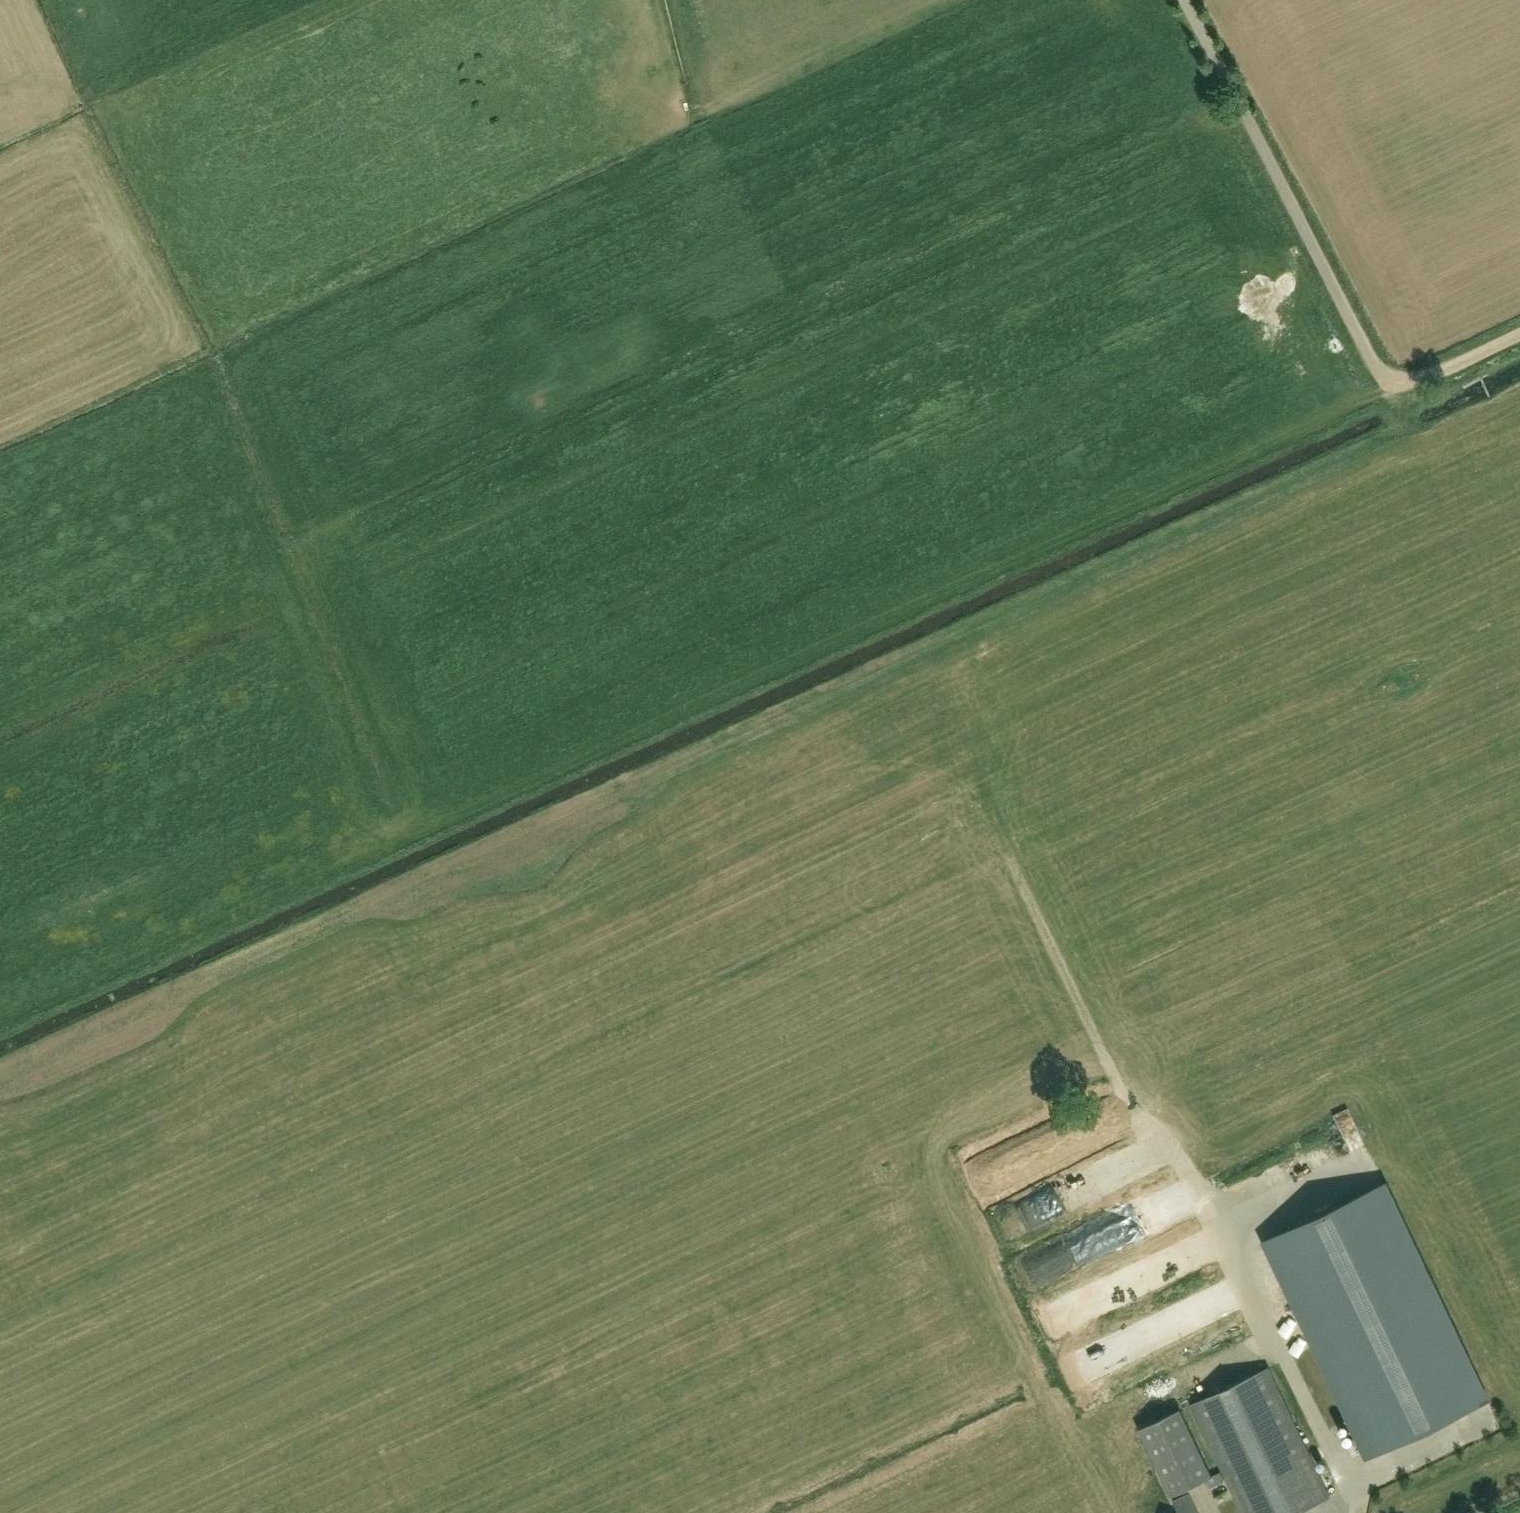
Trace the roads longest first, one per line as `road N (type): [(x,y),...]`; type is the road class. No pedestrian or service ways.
road 1 (unclassified): [(1519,334),(1428,379),(1387,392),(1373,384),(1312,242),(1184,0)]

